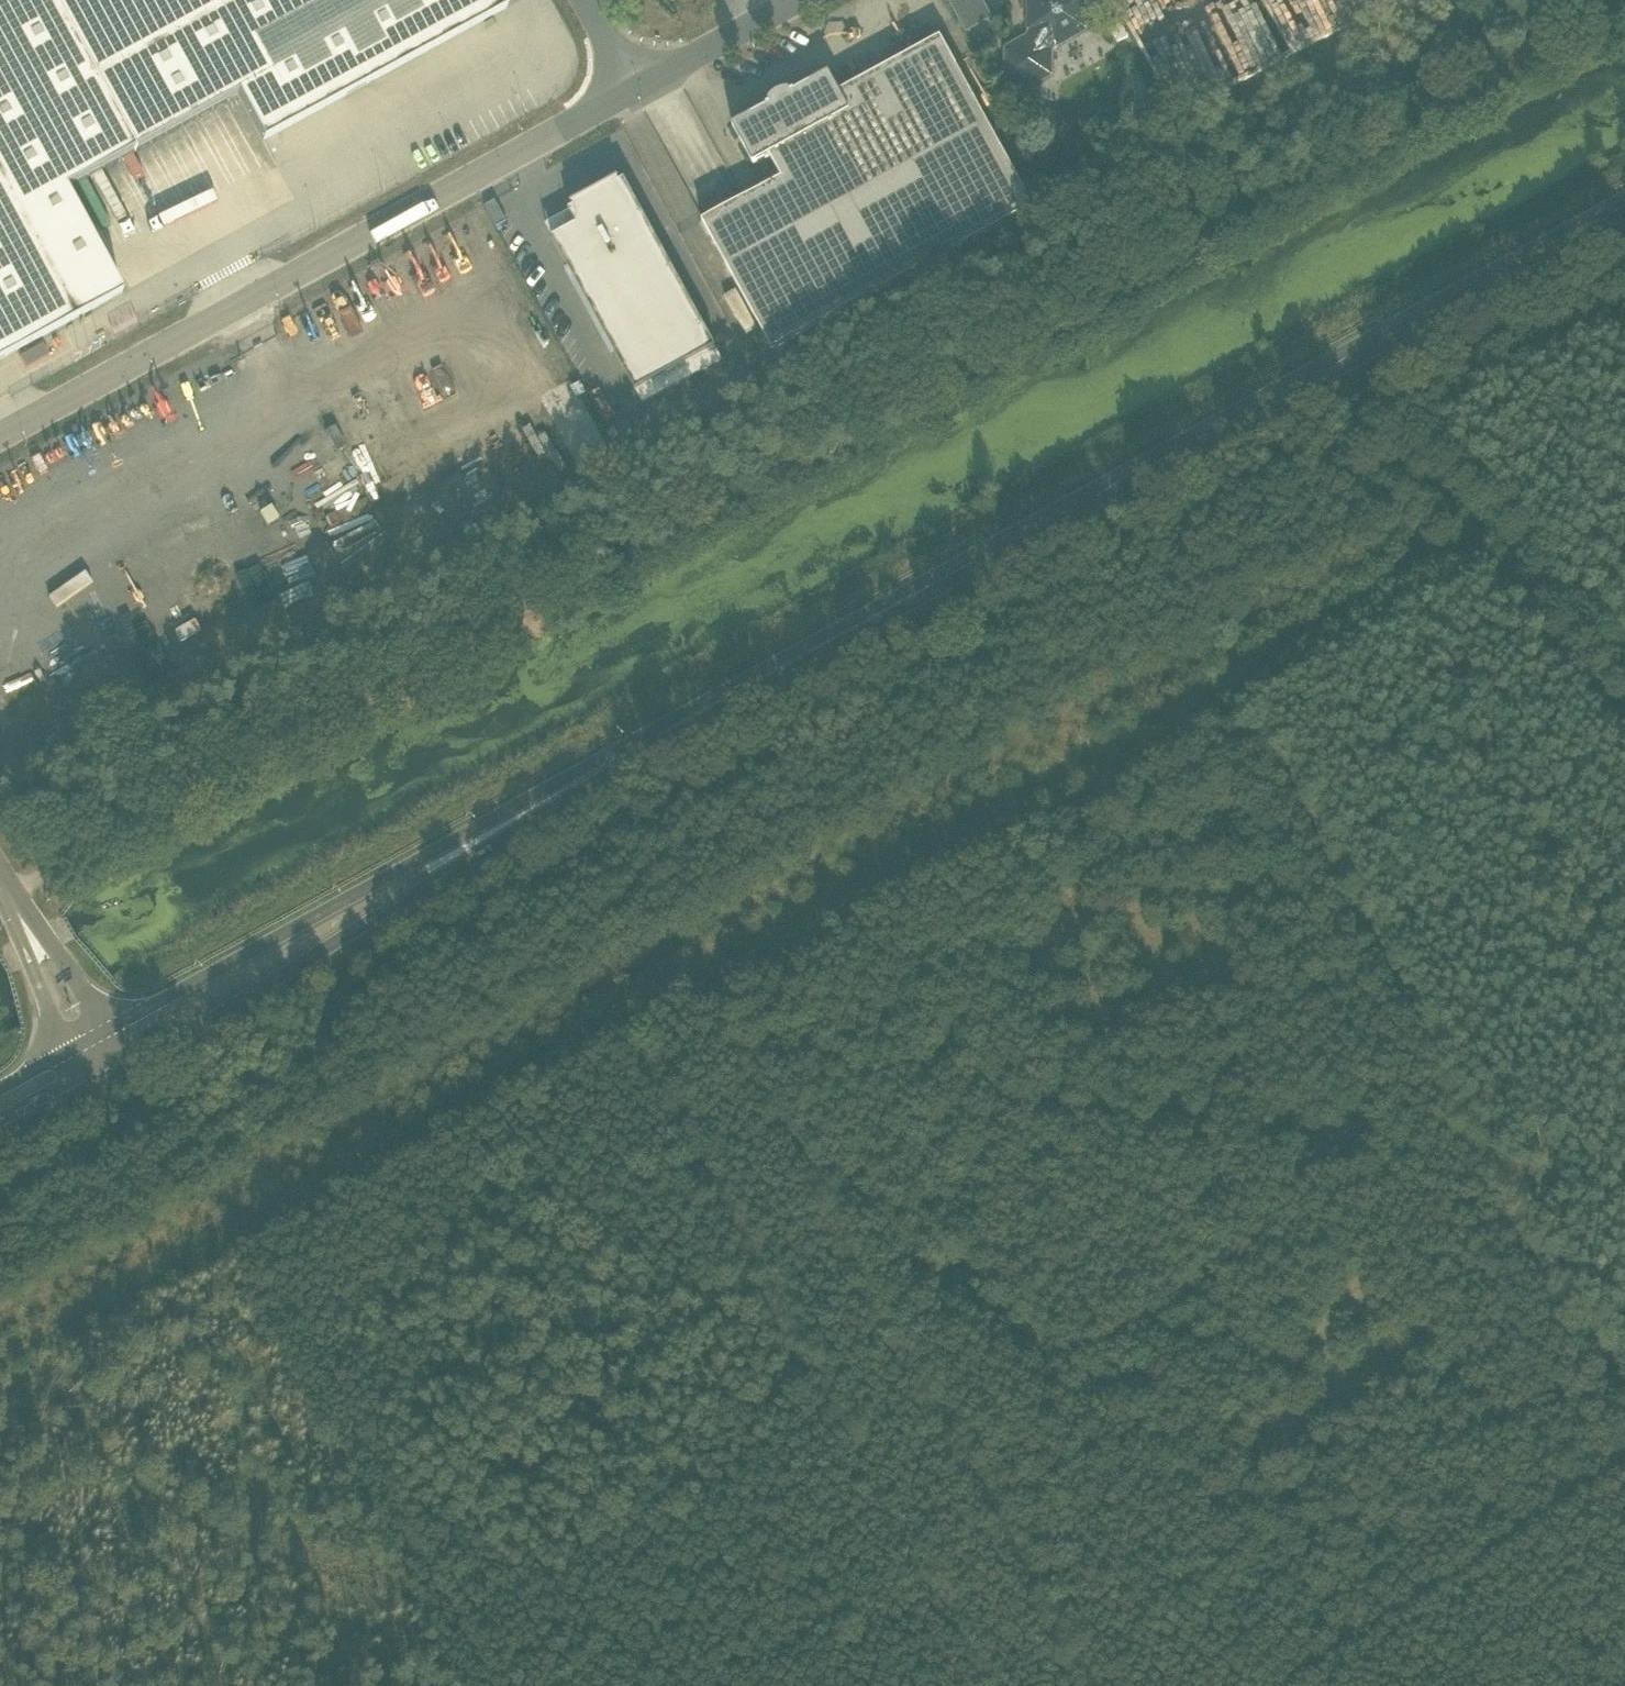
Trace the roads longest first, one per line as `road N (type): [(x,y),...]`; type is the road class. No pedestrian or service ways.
road 1 (track): [(1492,510),(236,1214)]
road 2 (primary): [(529,811),(1624,208)]
road 3 (unclassified): [(636,91),(0,438)]
road 4 (primary): [(109,1077),(429,884),(529,811)]
road 5 (primary): [(529,811),(412,861),(106,1033)]
road 6 (track): [(236,1214),(0,1336)]
road 7 (unclassified): [(636,91),(802,0)]
road 8 (unclassified): [(106,1033),(38,925),(9,895)]
road 9 (unclassified): [(9,895),(17,936),(72,1051)]
road 10 (primary): [(0,1136),(109,1077)]

